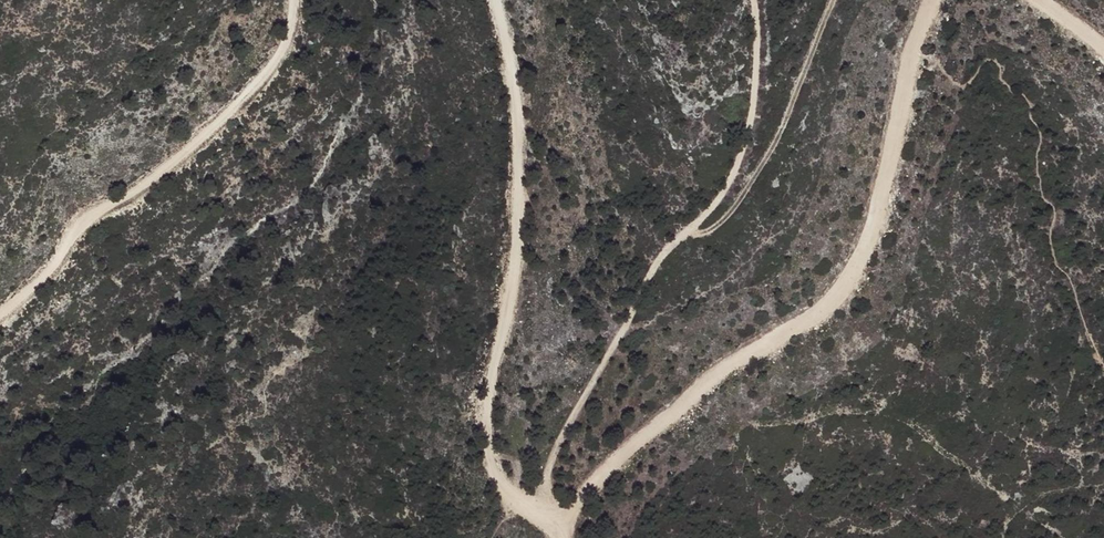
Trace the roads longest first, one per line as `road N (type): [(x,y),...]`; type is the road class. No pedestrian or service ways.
road 1 (track): [(930,0),(902,82),(870,236),(854,270),(822,305),(715,370),(558,528)]
road 2 (track): [(754,0),(752,119),(737,169),(649,270),(625,331),(567,420),(543,506)]
road 3 (track): [(543,506),(505,483),(484,403),(519,277),(519,129),(495,0)]
road 4 (track): [(290,0),(289,34),(272,64),(205,133),(94,212),(58,260),(0,313)]
road 5 (track): [(835,0),(780,134),(749,185),(711,231),(681,239)]

